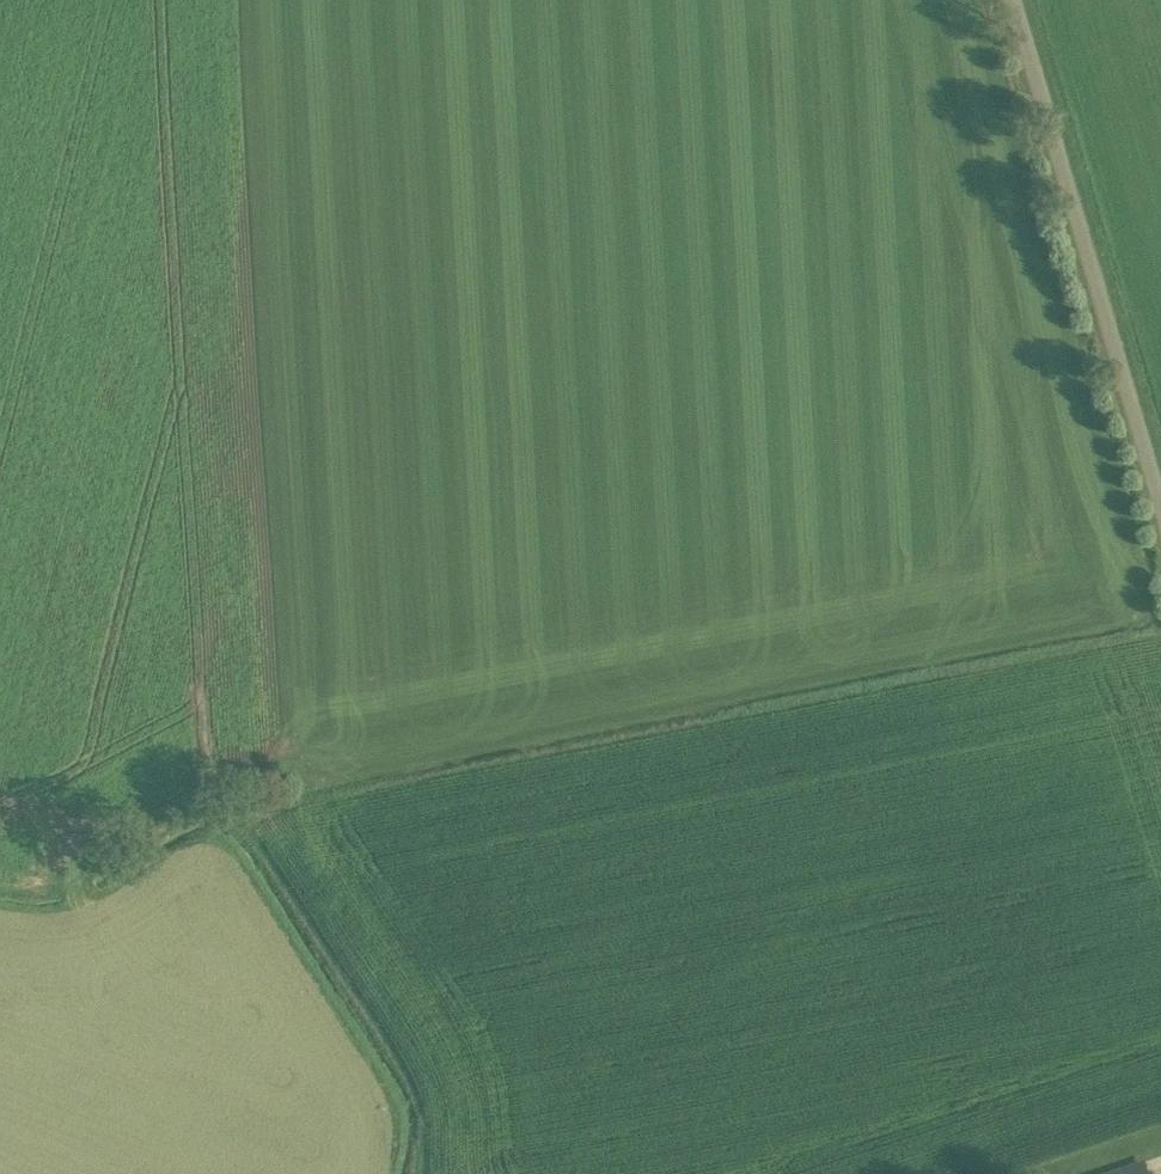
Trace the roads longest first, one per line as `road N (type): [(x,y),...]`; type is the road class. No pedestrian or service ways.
road 1 (unclassified): [(1160,497),(1013,0)]

